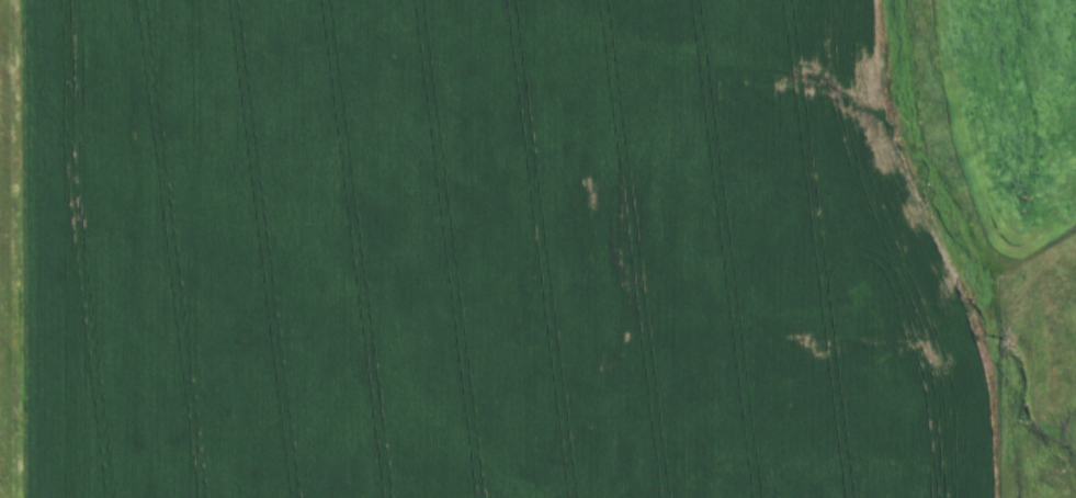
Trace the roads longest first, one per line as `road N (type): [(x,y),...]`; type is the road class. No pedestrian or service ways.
road 1 (track): [(1035,250),(1032,0)]

